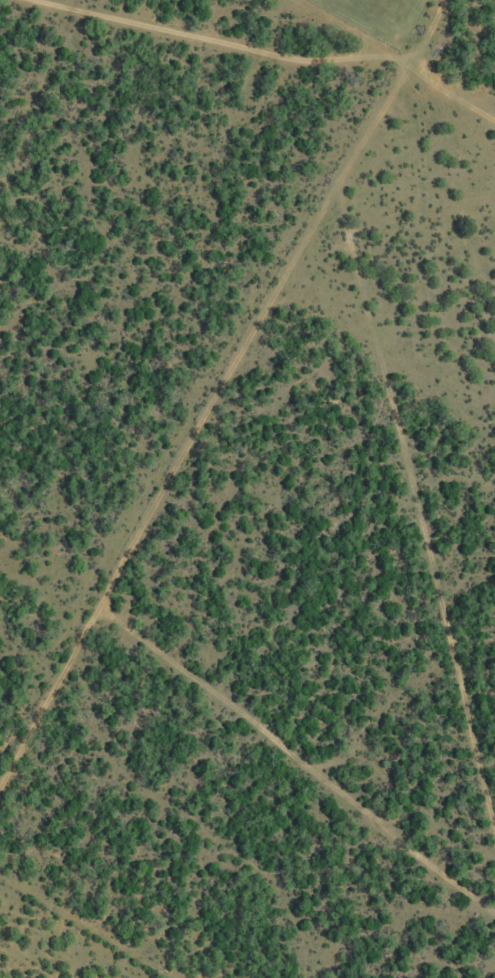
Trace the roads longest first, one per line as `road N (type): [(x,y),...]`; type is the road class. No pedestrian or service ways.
road 1 (residential): [(438,109),(390,148),(0,809)]

